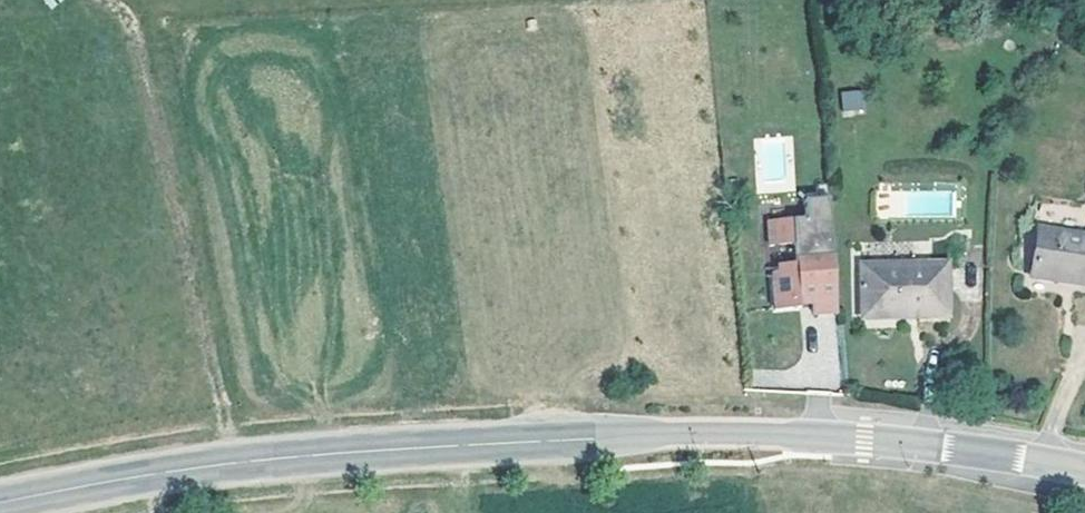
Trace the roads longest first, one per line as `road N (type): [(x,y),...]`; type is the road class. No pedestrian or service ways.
road 1 (secondary): [(0,503),(238,461),(531,438),(862,438),(1084,463)]
road 2 (track): [(238,461),(132,13),(109,0)]

